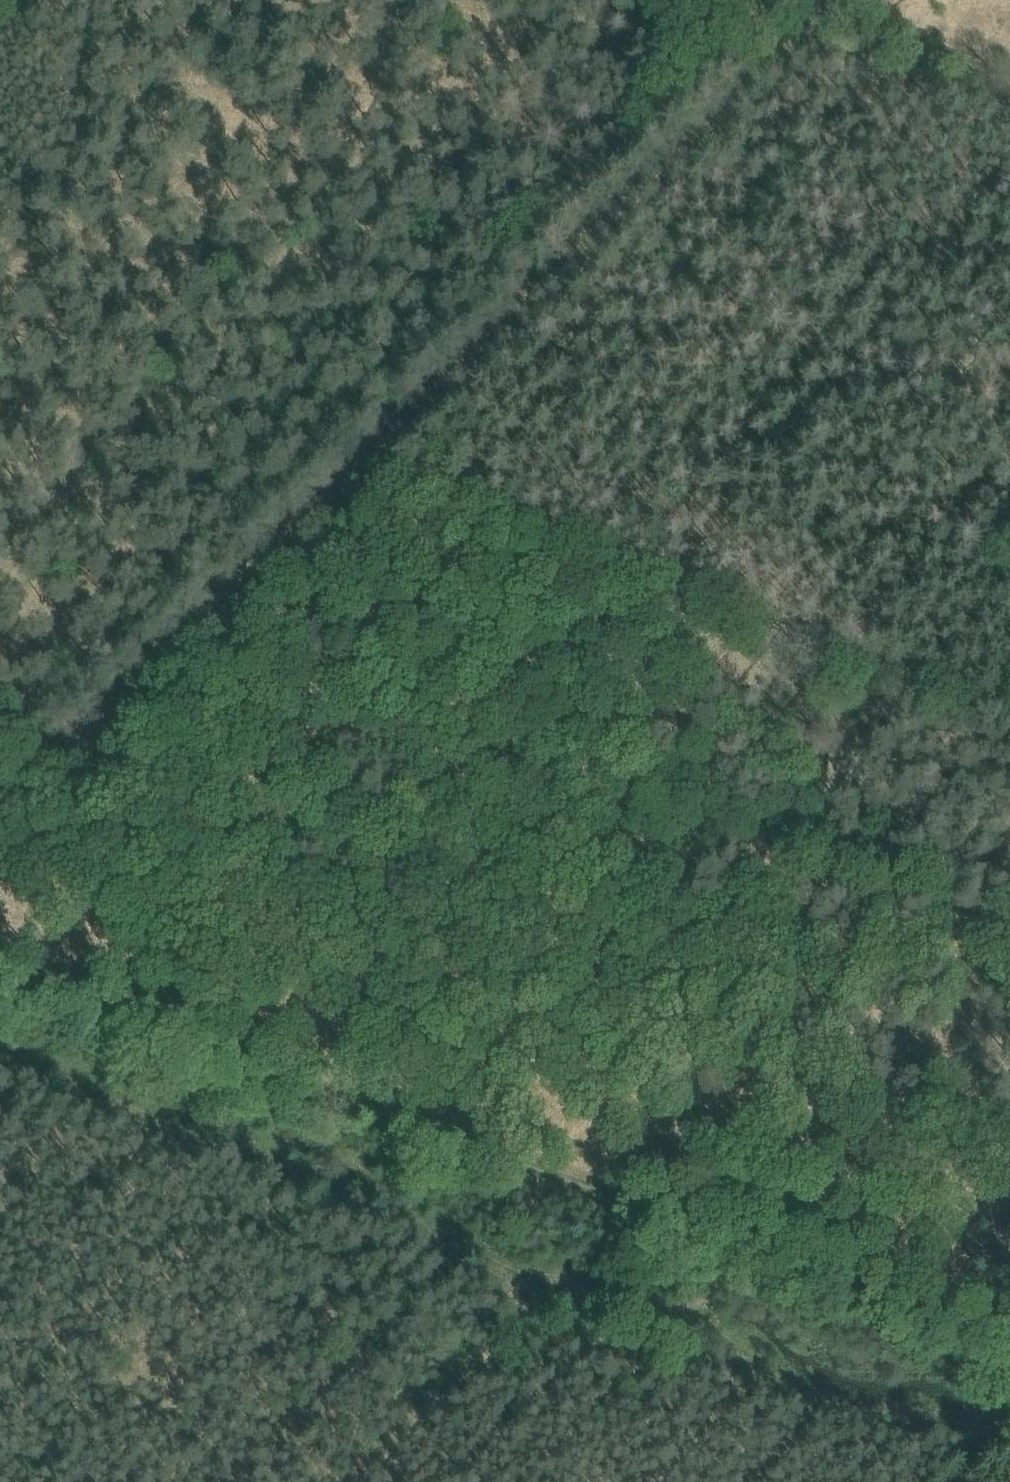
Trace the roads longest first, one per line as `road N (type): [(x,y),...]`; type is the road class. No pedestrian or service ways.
road 1 (track): [(1009,1344),(0,974)]
road 2 (track): [(520,1481),(670,1332),(738,1244)]

